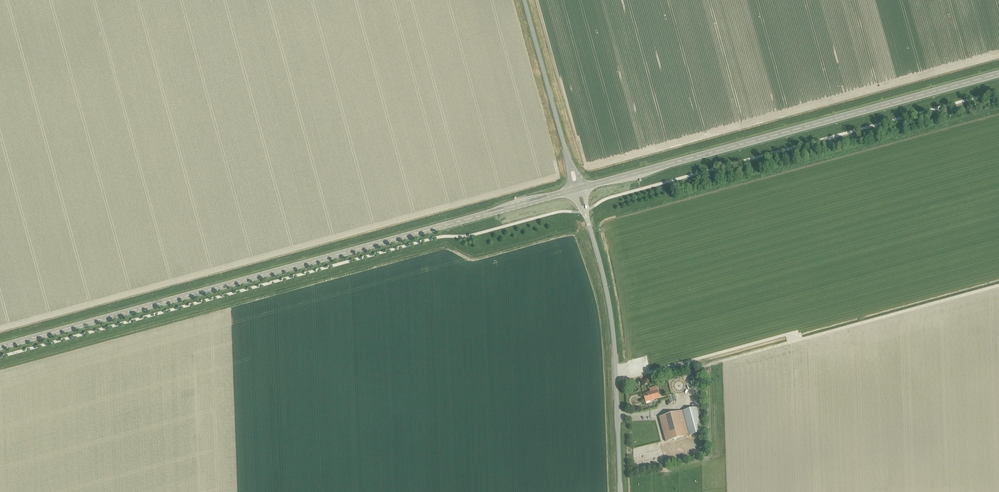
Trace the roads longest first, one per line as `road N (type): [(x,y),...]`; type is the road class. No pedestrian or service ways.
road 1 (secondary): [(0,346),(578,189)]
road 2 (secondary): [(578,189),(998,73)]
road 3 (unclassified): [(621,491),(611,313),(578,189)]
road 4 (unclassified): [(578,189),(525,0)]

